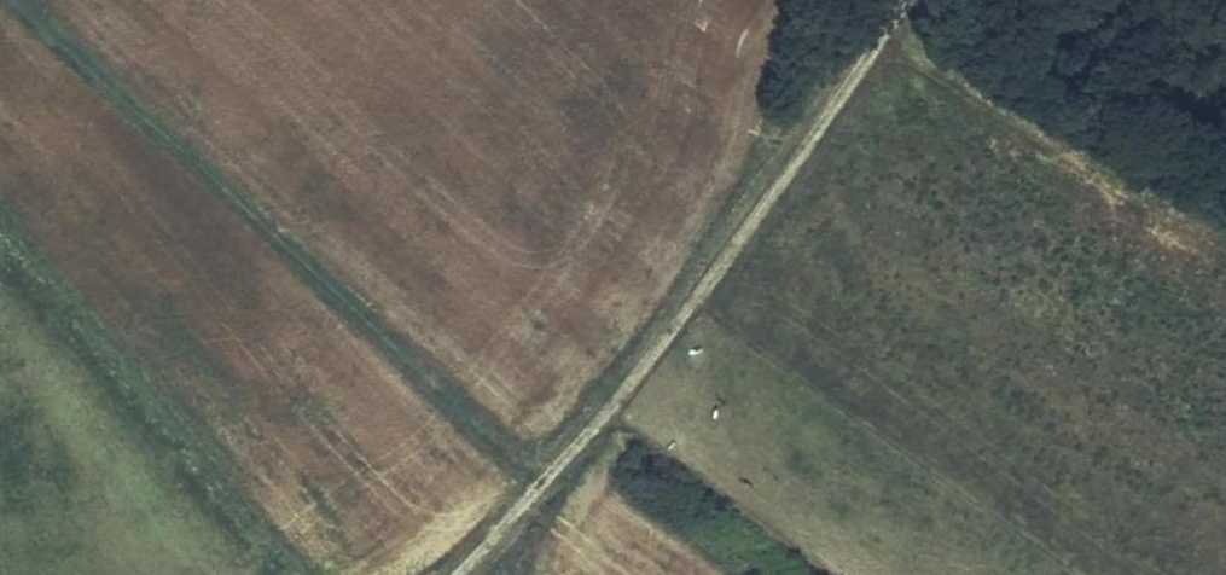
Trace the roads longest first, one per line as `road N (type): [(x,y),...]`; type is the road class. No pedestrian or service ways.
road 1 (track): [(456,574),(597,425),(746,233),(907,0)]
road 2 (track): [(547,484),(400,364),(29,0)]
road 3 (track): [(701,291),(767,302),(1141,574)]

